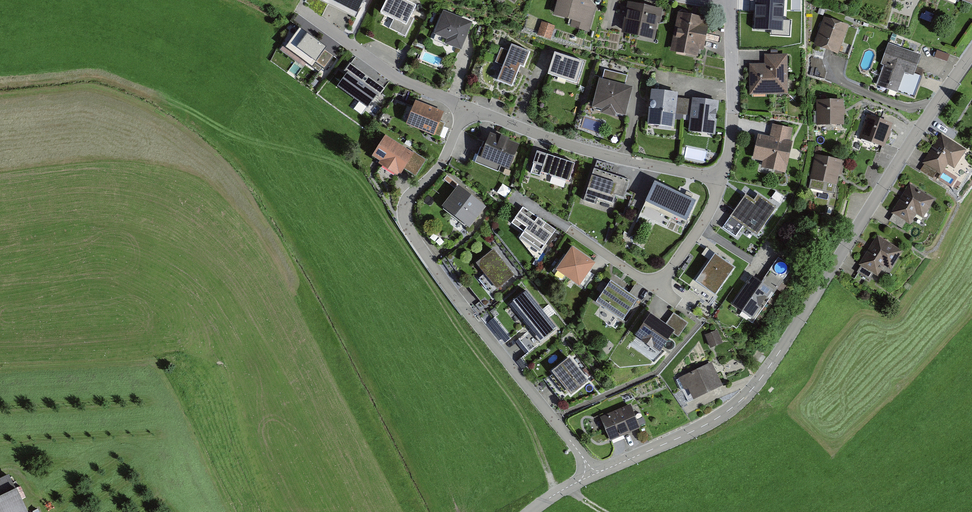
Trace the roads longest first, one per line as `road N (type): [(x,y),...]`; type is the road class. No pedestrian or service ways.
road 1 (residential): [(971,53),(756,384),(702,427),(590,473)]
road 2 (residential): [(590,473),(406,219),(409,200),(444,160),(466,107)]
road 3 (track): [(556,494),(519,407),(342,155)]
road 4 (residential): [(722,178),(598,155),(466,107)]
road 5 (residential): [(466,107),(397,78),(299,8)]
road 6 (residential): [(727,4),(733,119),(722,178)]
road 7 (residential): [(722,178),(700,227),(656,281)]

